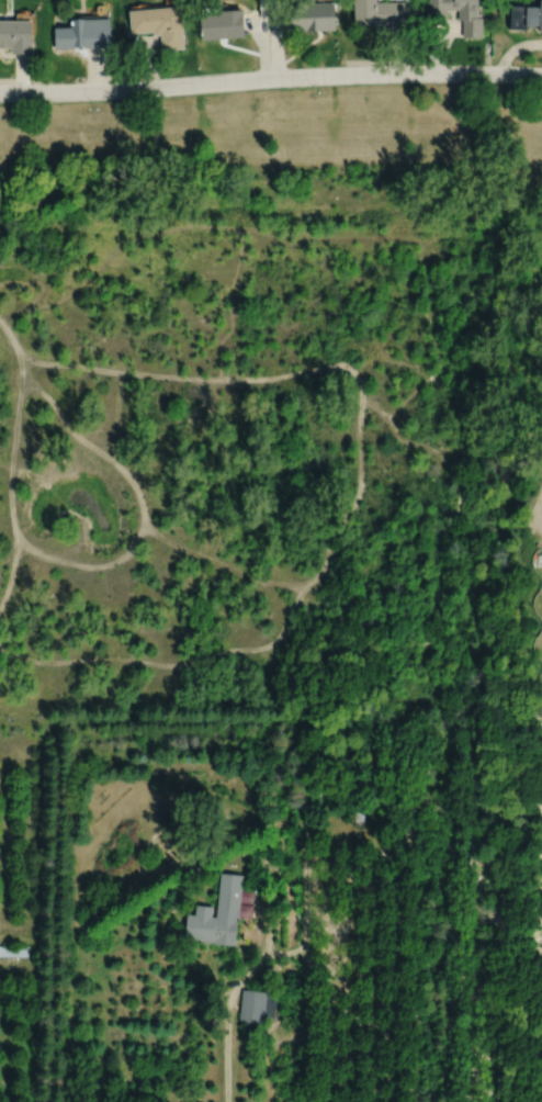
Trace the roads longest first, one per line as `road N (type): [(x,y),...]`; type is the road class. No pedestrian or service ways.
road 1 (residential): [(0,91),(364,72),(541,74)]

